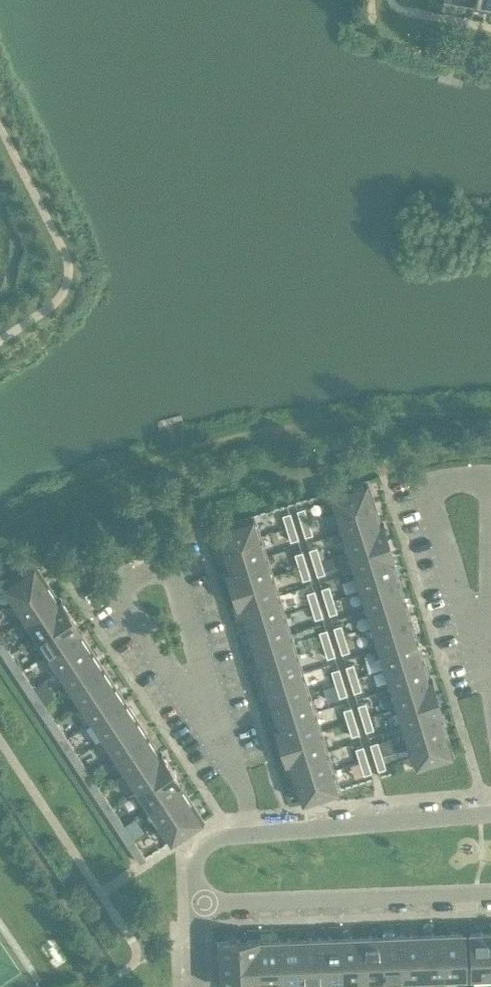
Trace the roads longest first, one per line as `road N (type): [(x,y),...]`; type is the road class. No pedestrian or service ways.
road 1 (residential): [(196,904),(490,891)]
road 2 (residential): [(490,684),(430,486),(490,482)]
road 3 (residential): [(490,814),(250,833)]
road 4 (residential): [(210,722),(169,566),(116,591)]
road 5 (residential): [(116,591),(210,722)]

